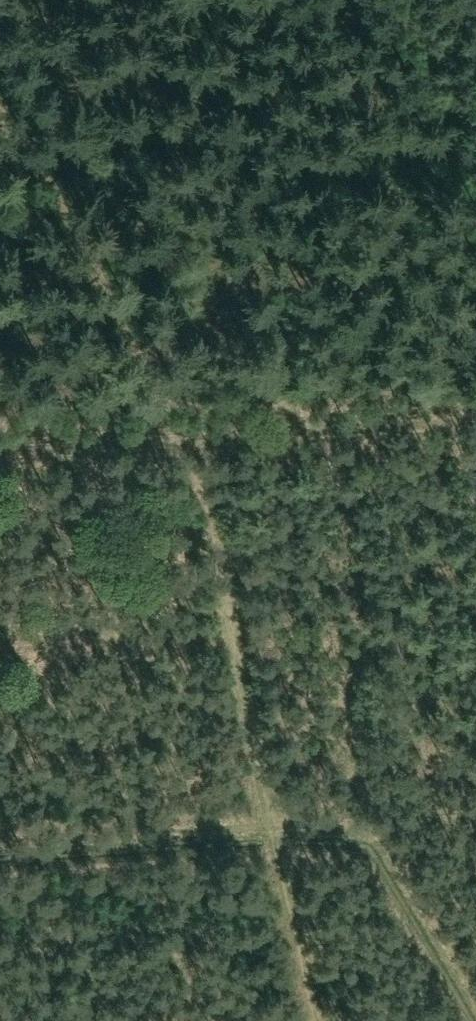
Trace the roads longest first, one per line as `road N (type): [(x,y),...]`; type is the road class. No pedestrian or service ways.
road 1 (track): [(322,1020),(238,687),(205,433)]
road 2 (track): [(0,446),(475,416)]
road 3 (track): [(126,0),(205,433)]
road 4 (track): [(272,822),(331,822),(386,837),(419,880),(475,992)]
road 5 (track): [(0,850),(275,832)]

